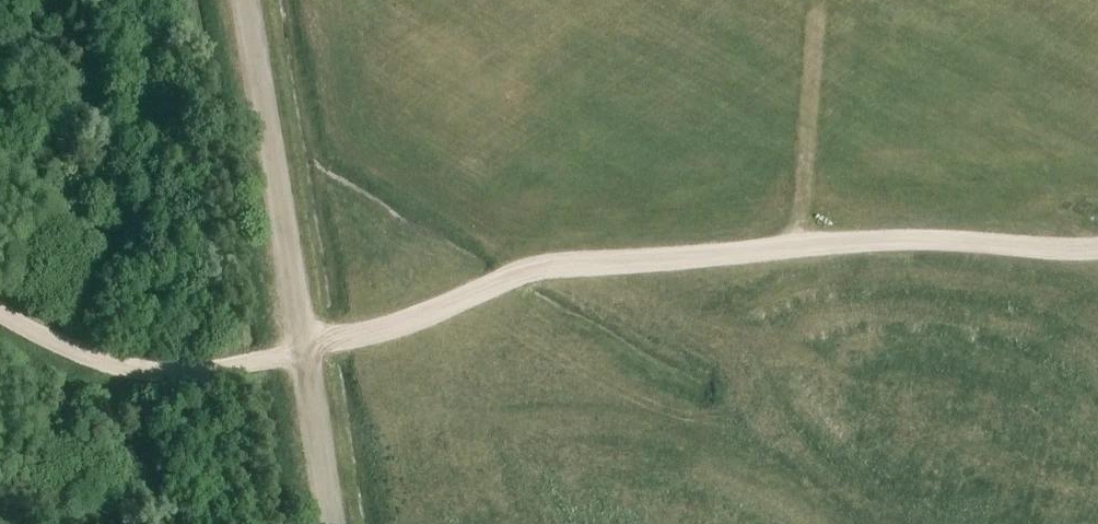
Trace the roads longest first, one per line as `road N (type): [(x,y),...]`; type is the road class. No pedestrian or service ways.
road 1 (track): [(1097,248),(865,241),(568,263),(380,329),(222,369),(103,365),(0,310)]
road 2 (track): [(328,523),(241,0)]

